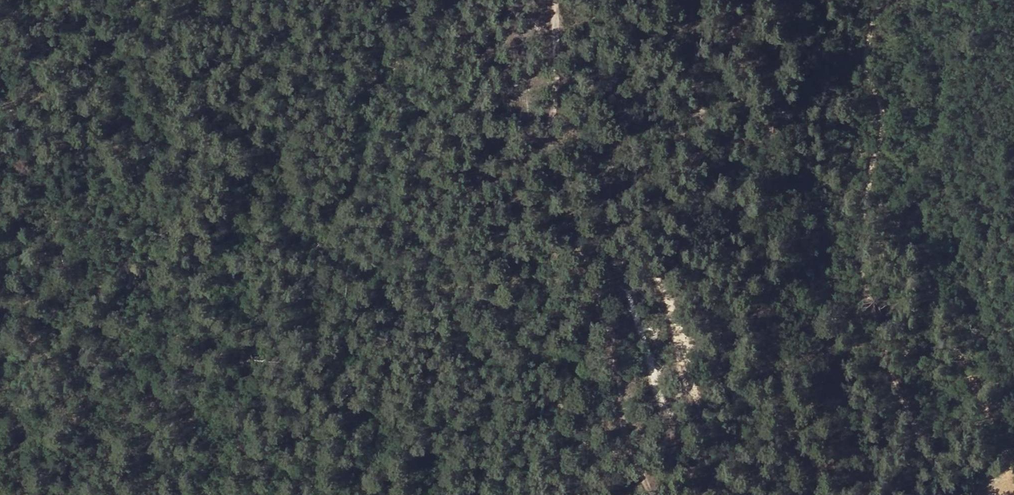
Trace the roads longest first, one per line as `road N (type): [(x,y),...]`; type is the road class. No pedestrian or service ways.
road 1 (track): [(880,0),(863,65),(884,112),(870,174),(866,283),(941,494)]

